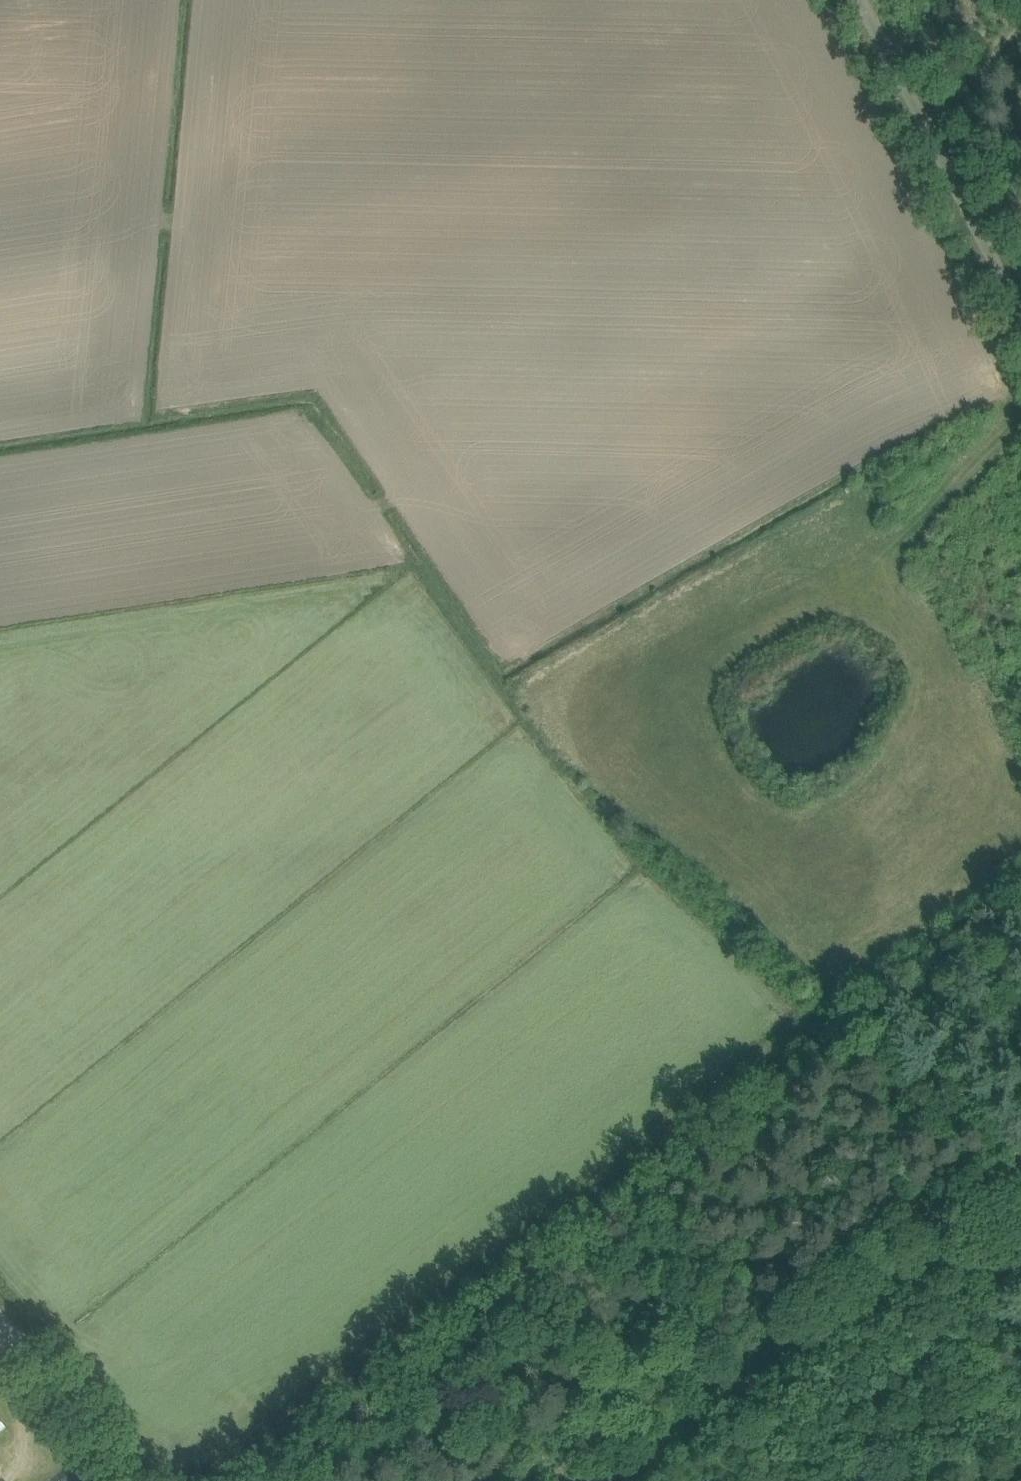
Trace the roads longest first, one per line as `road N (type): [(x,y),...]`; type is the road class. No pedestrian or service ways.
road 1 (unclassified): [(1020,311),(861,0)]
road 2 (unclassified): [(128,1480),(0,1323)]

